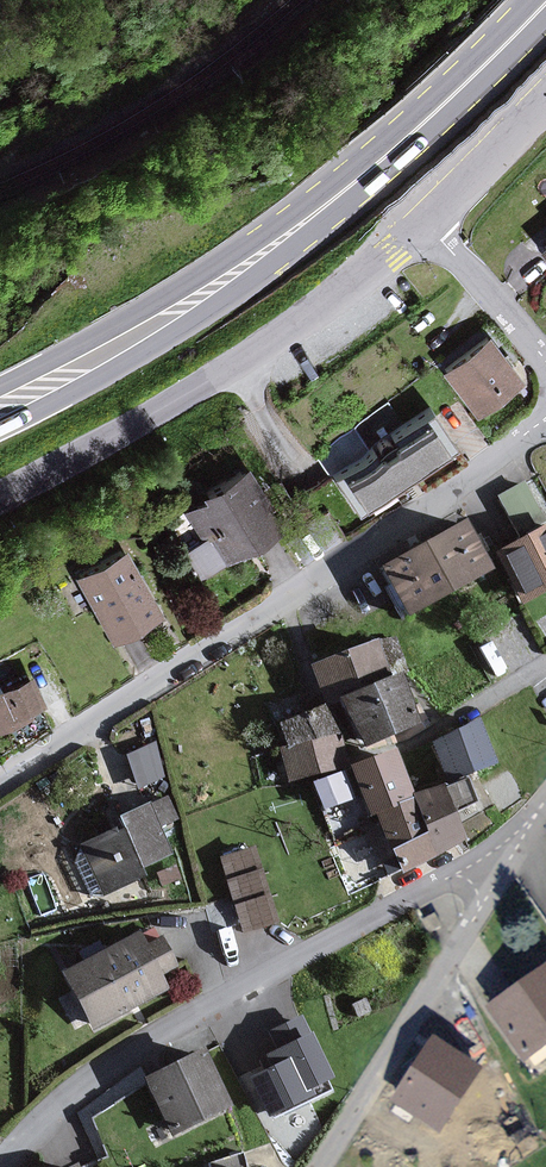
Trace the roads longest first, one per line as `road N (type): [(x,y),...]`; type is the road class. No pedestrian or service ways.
road 1 (unclassified): [(545,420),(284,602),(0,776)]
road 2 (residential): [(486,875),(459,862),(102,1059),(43,1101),(0,1150)]
road 3 (tertiary): [(0,495),(234,364),(428,223)]
road 4 (primary): [(279,242),(406,140),(545,5)]
road 5 (residential): [(313,1166),(486,875)]
road 6 (primary): [(0,429),(136,357),(220,301),(279,242)]
road 7 (primary): [(279,242),(0,386)]
road 8 (residential): [(428,223),(545,361)]
road 9 (tertiary): [(428,223),(545,98)]

